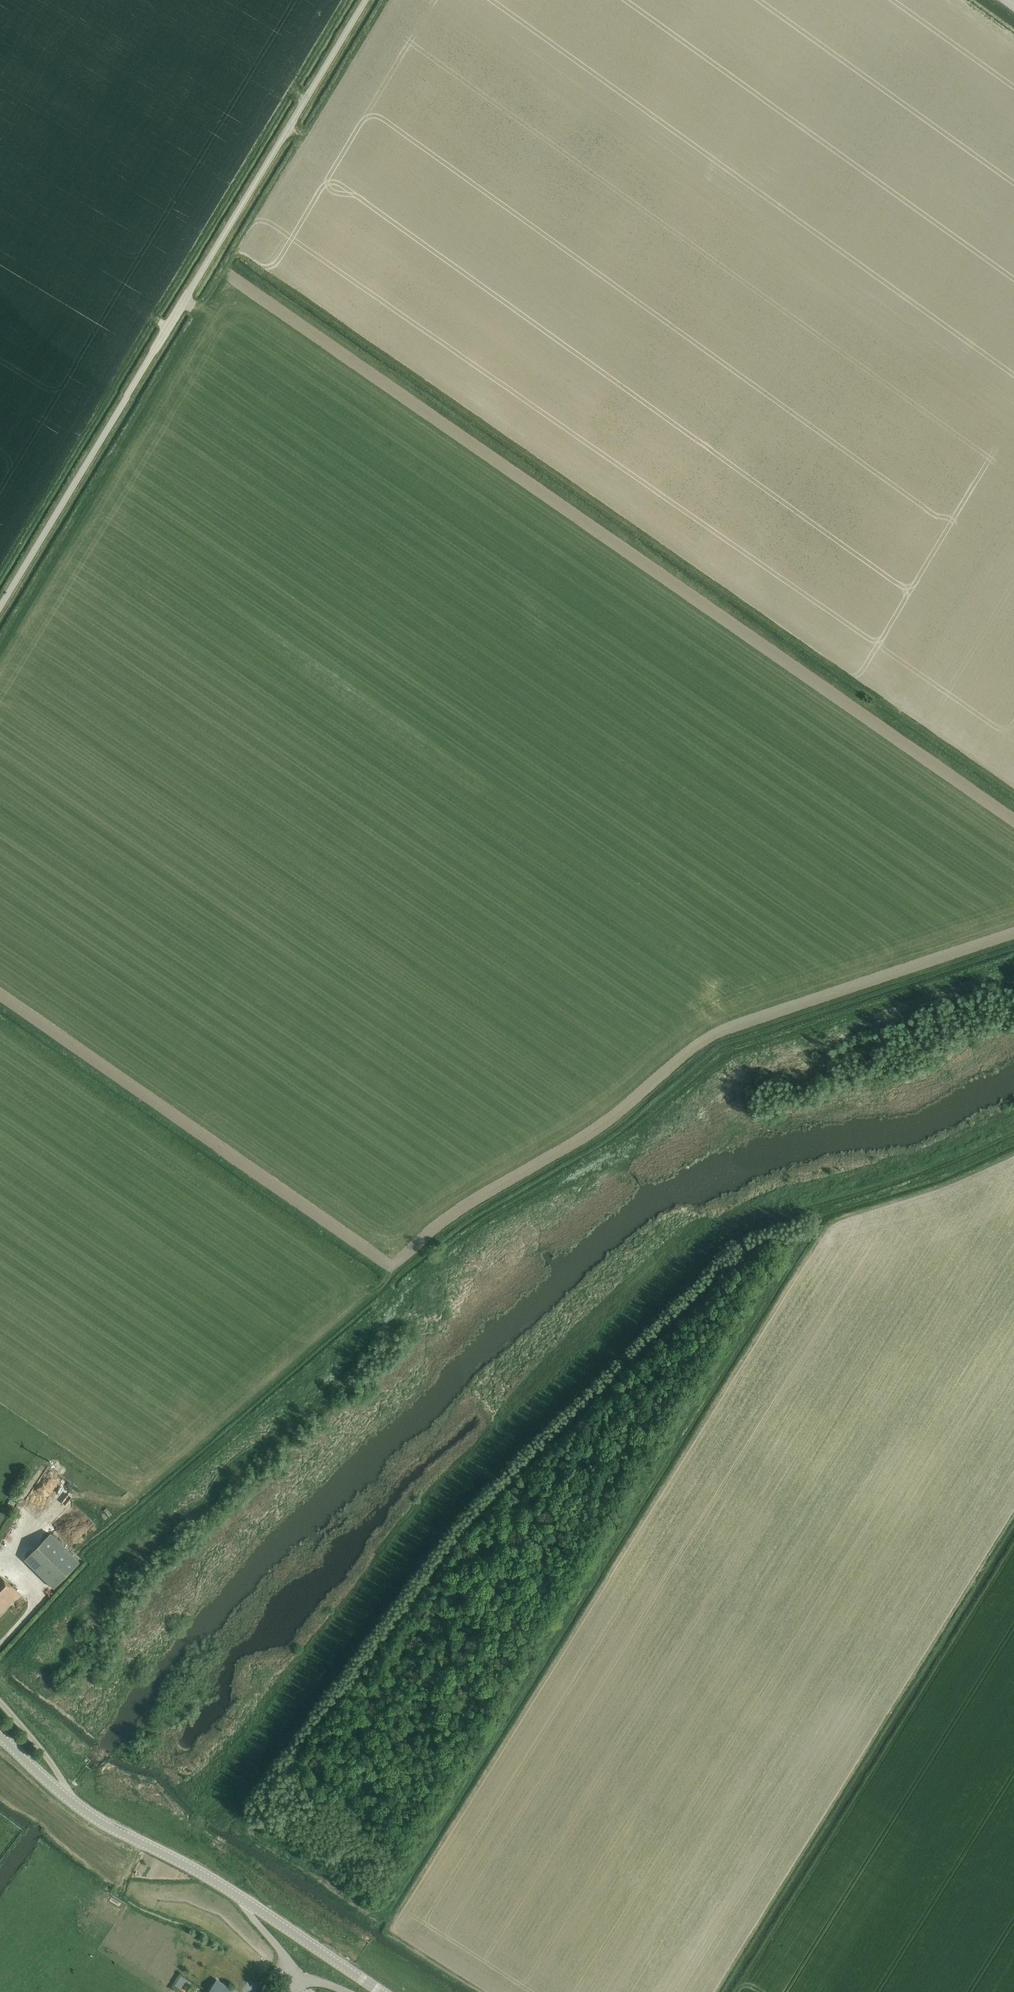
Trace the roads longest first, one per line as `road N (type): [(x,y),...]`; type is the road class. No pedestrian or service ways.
road 1 (unclassified): [(0,600),(364,0)]
road 2 (tertiary): [(245,1899),(101,1822),(0,1735)]
road 3 (tertiary): [(382,1991),(245,1899)]

